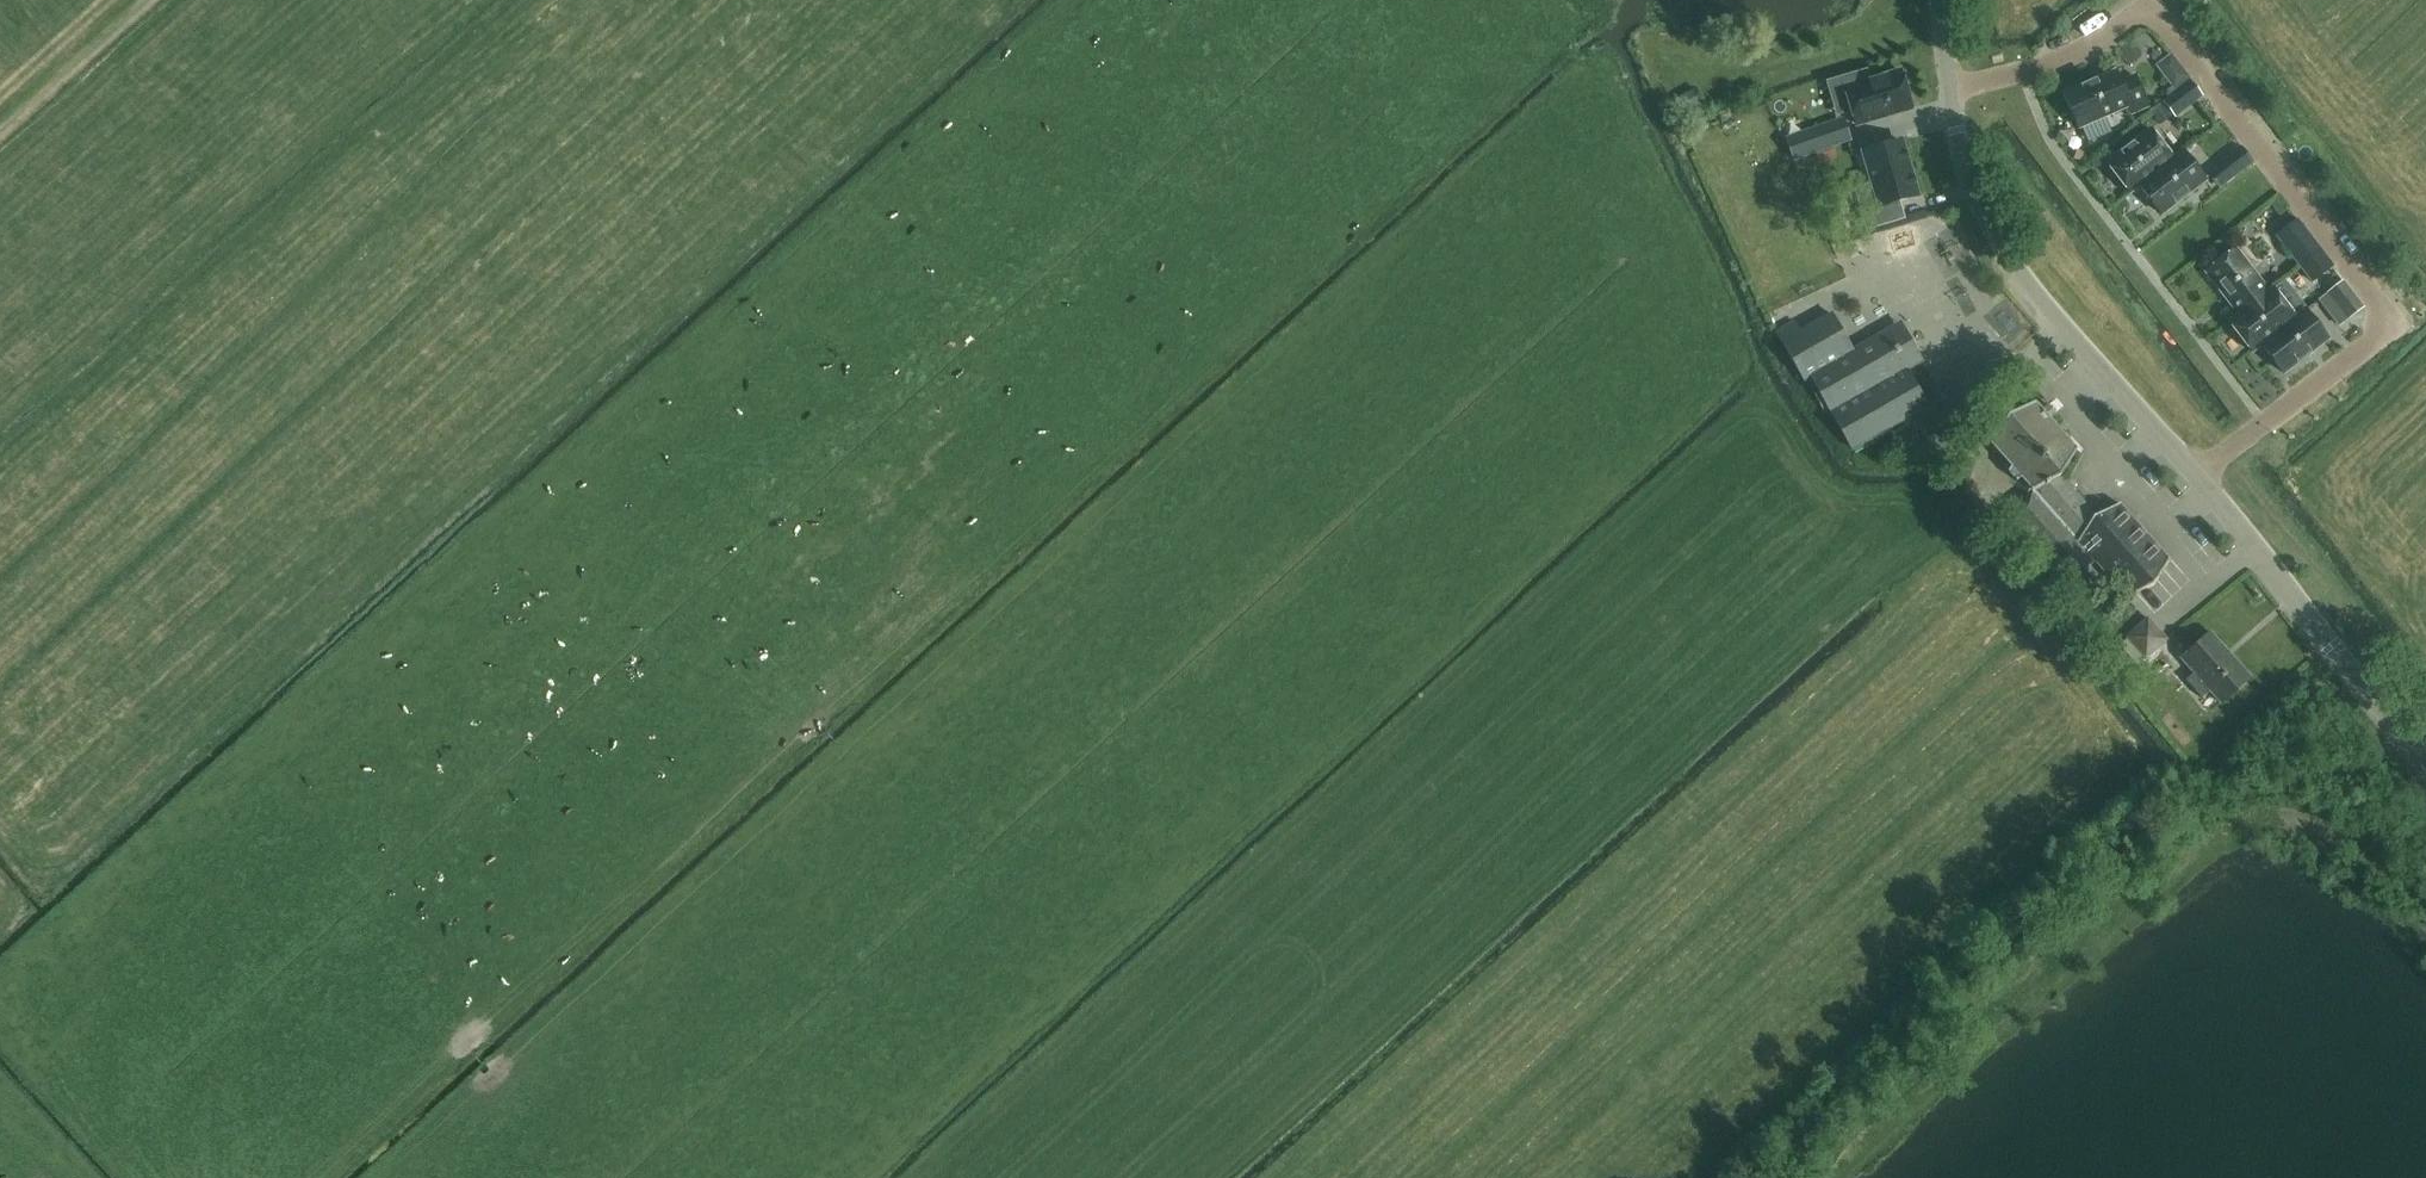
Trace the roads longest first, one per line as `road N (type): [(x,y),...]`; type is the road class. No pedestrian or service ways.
road 1 (residential): [(2193,475),(2392,323),(2150,5),(2067,58),(1948,89)]
road 2 (tertiary): [(2193,475),(2019,273),(1963,165),(1948,89)]
road 3 (tertiary): [(2425,766),(2193,475)]

